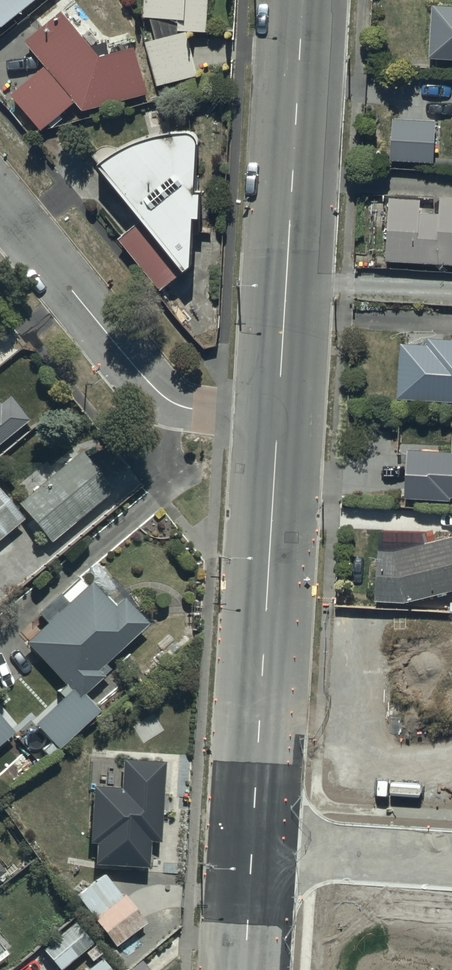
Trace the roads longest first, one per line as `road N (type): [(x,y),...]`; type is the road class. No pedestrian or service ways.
road 1 (tertiary): [(252,846),(278,412)]
road 2 (tertiary): [(278,412),(302,0)]
road 3 (residential): [(0,203),(156,390),(179,406),(278,412)]
road 4 (residential): [(252,846),(451,858)]
road 5 (tertiary): [(244,969),(252,846)]

